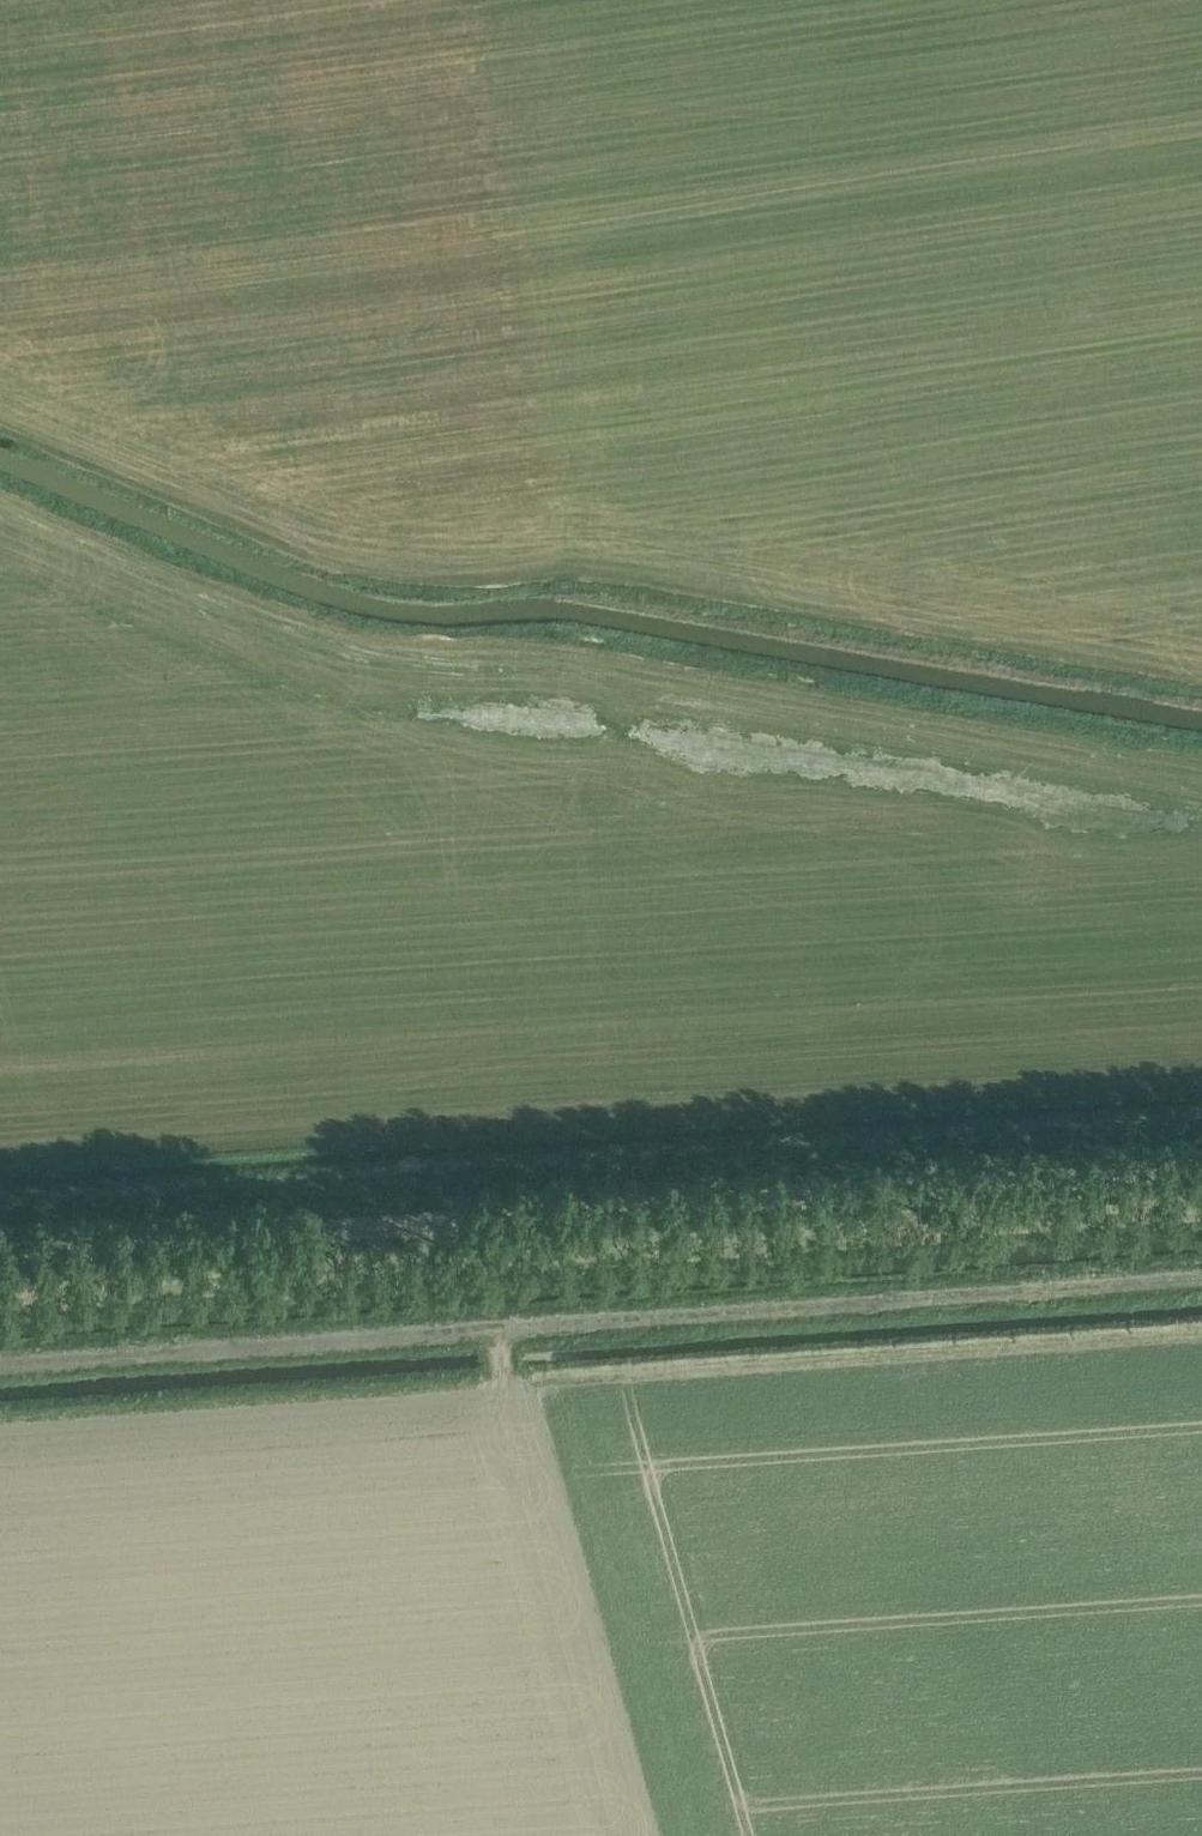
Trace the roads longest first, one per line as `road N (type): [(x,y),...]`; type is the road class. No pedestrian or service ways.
road 1 (track): [(0,1378),(1201,1273)]
road 2 (unclassified): [(1201,1169),(0,1255)]

